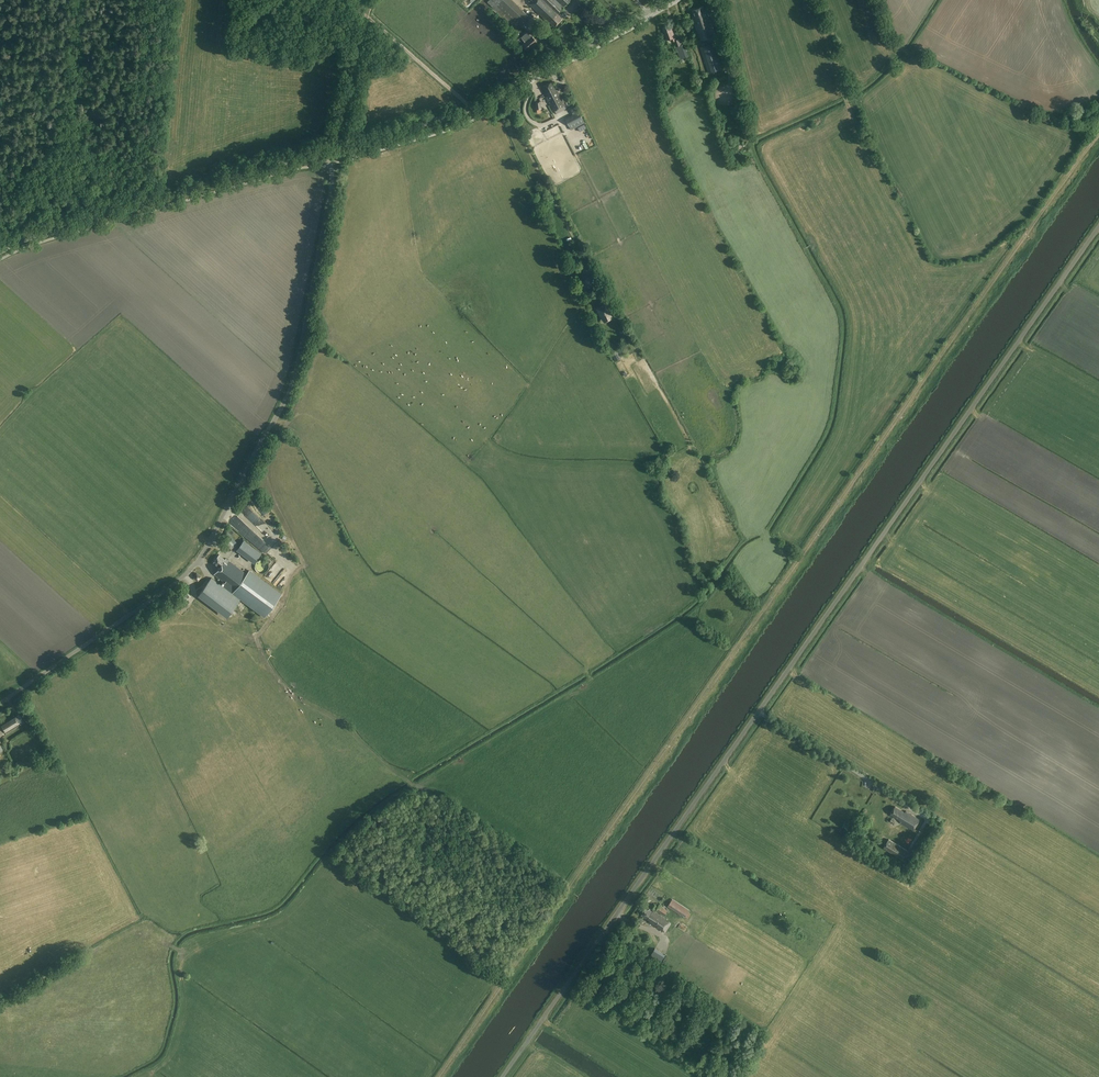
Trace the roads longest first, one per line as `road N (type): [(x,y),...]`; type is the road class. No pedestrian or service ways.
road 1 (track): [(1098,137),(442,1076)]
road 2 (residential): [(605,931),(1098,229)]
road 3 (unclassified): [(0,703),(175,583),(209,545),(294,378),(331,191),(328,152)]
road 4 (tertiary): [(328,152),(471,108),(671,0)]
road 5 (tertiary): [(0,251),(328,152)]
road 6 (track): [(500,93),(588,266)]
road 7 (unclassified): [(502,1076),(605,931)]
road 8 (track): [(471,108),(368,16)]
road 9 (track): [(339,148),(365,14)]
road 10 (track): [(856,123),(813,0)]

